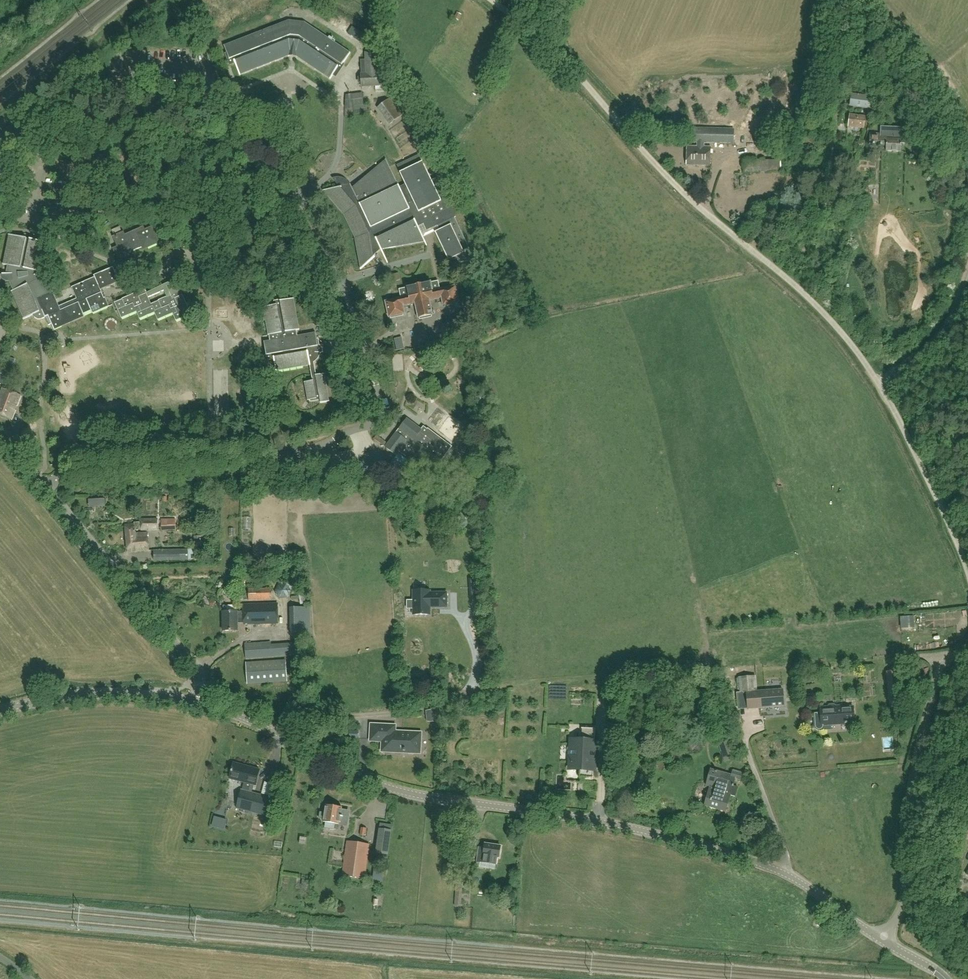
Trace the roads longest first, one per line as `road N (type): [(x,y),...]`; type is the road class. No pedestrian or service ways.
road 1 (unclassified): [(967,573),(891,405),(841,332),(684,191),(553,51),(491,0)]
road 2 (tertiary): [(883,941),(758,863),(548,812),(403,791),(200,703)]
road 3 (unclassified): [(47,487),(79,472),(324,446),(364,431),(381,414),(352,306),(259,113),(223,89)]
road 4 (unclassified): [(883,941),(905,900),(905,817),(943,655),(967,651)]
road 5 (unclassified): [(200,703),(197,667),(47,487)]
road 6 (track): [(278,734),(493,688)]
road 7 (tertiary): [(0,711),(61,697),(152,696)]
road 8 (track): [(967,271),(945,327),(878,384)]

